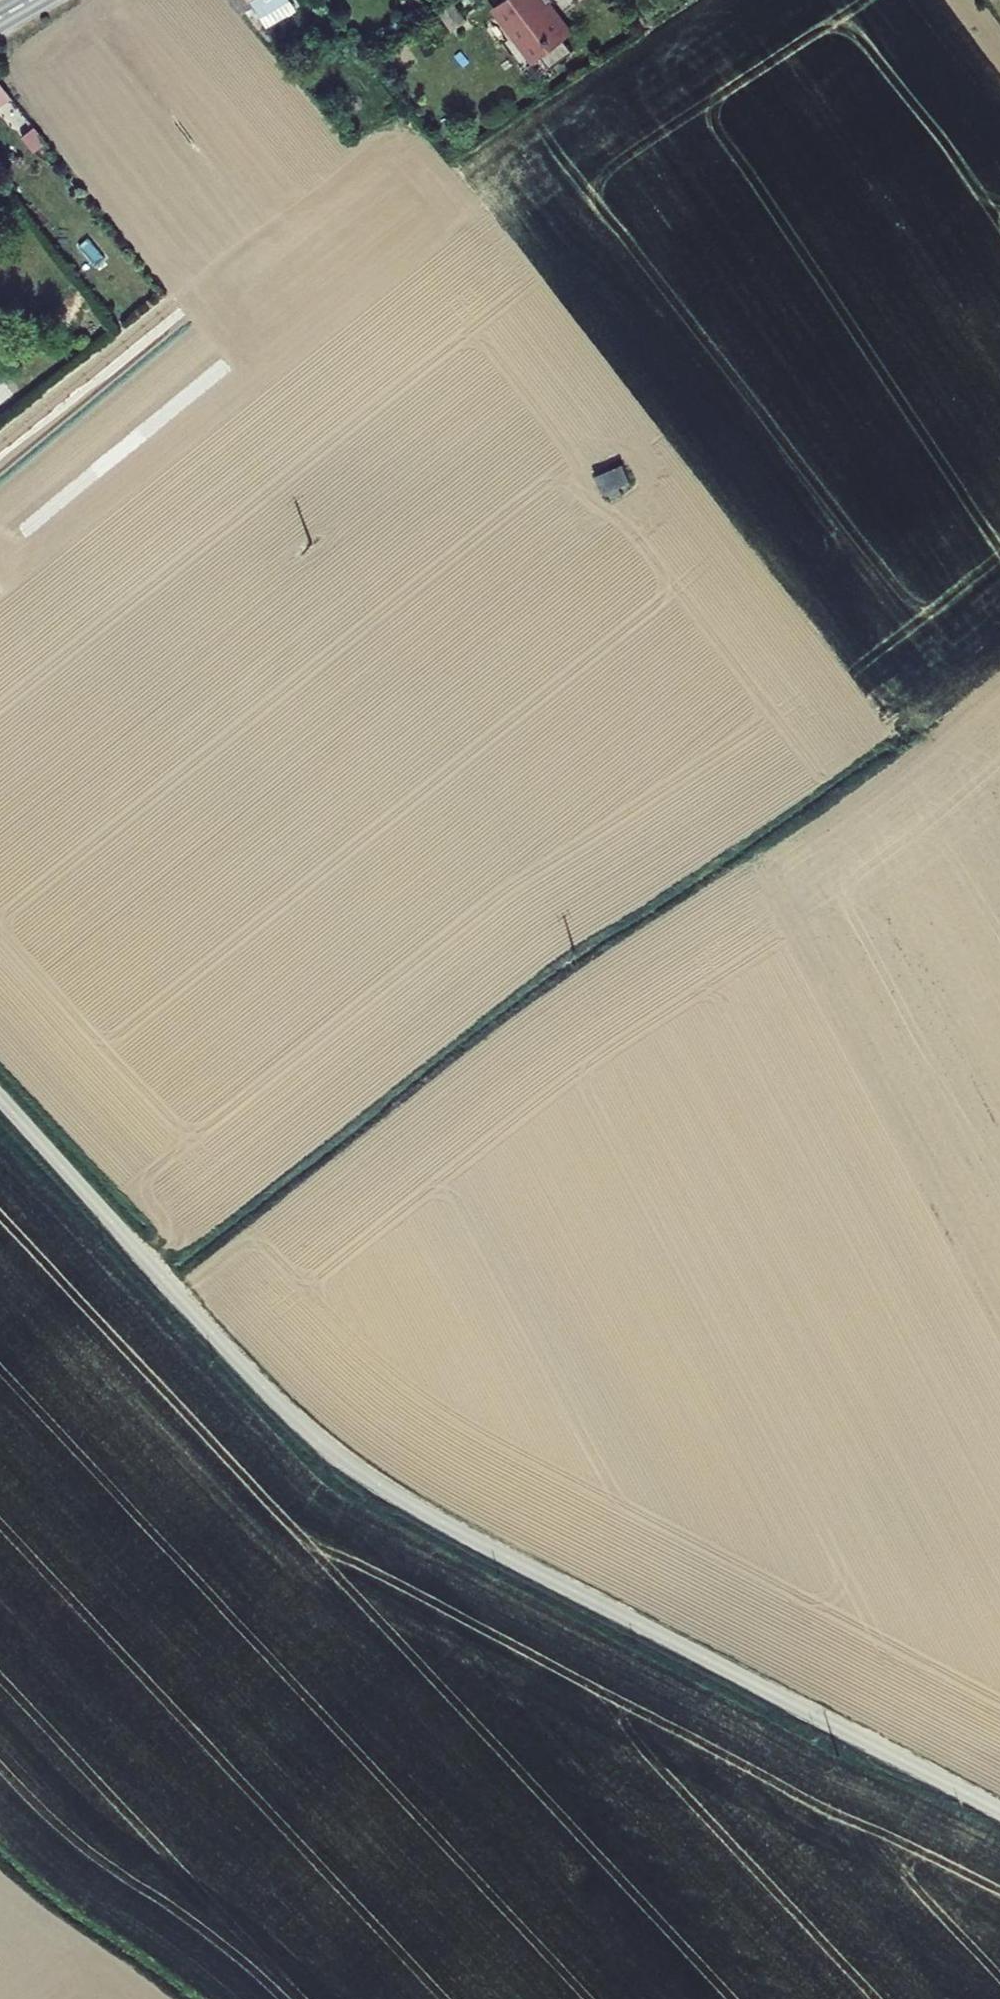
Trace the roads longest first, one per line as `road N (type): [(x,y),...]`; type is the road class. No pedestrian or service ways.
road 1 (unclassified): [(0,1100),(263,1388),(359,1470),(441,1522),(999,1808)]

